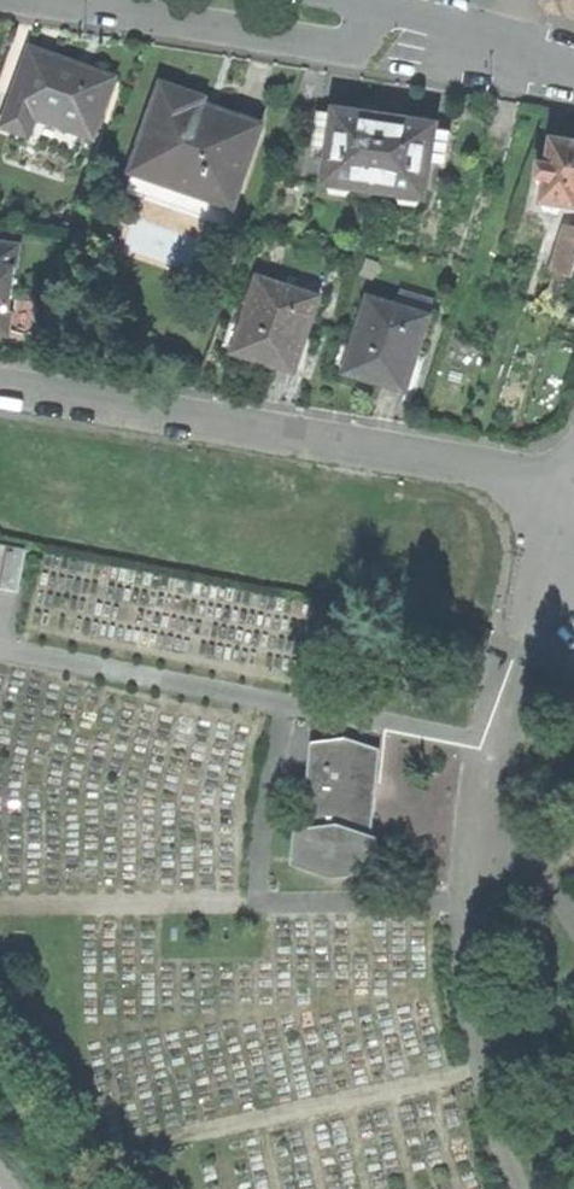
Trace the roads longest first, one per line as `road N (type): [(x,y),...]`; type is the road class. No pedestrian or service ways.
road 1 (residential): [(558,471),(501,475),(0,388)]
road 2 (residential): [(25,0),(333,44),(363,36),(387,7)]
road 3 (residential): [(387,7),(573,63)]
road 4 (residential): [(548,612),(558,471)]

